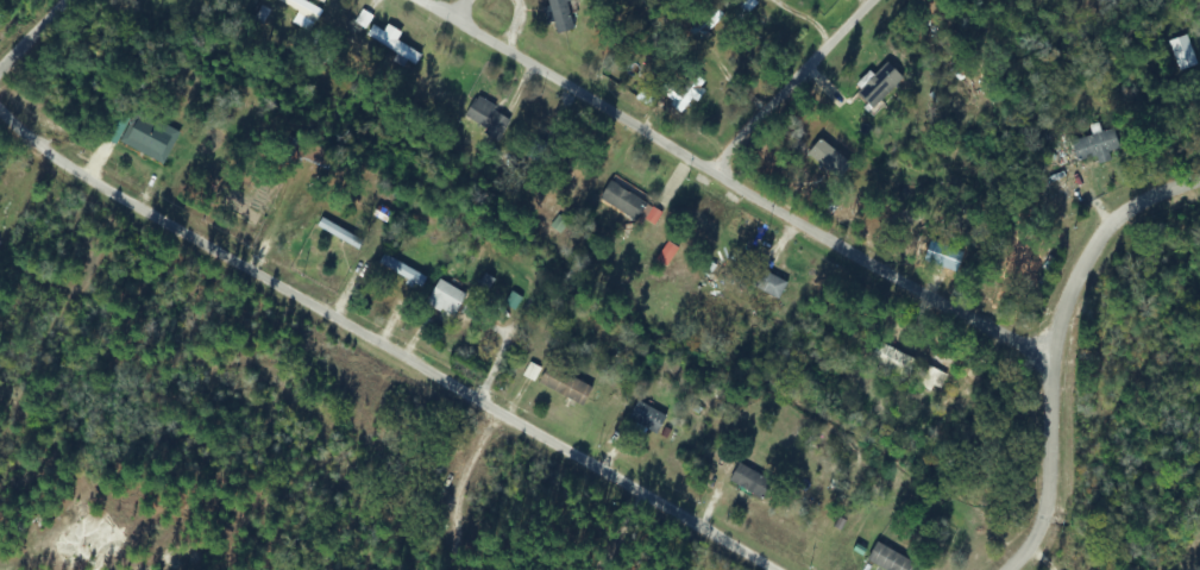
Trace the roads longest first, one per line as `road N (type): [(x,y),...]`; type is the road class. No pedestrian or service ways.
road 1 (residential): [(765,569),(73,174),(0,114)]
road 2 (residential): [(1064,363),(729,181),(420,0)]
road 3 (residential): [(1028,569),(1061,503),(1064,363),(1082,288),(1132,217),(1199,192)]
road 4 (residential): [(729,181),(897,0)]
road 5 (residential): [(0,93),(85,0)]

